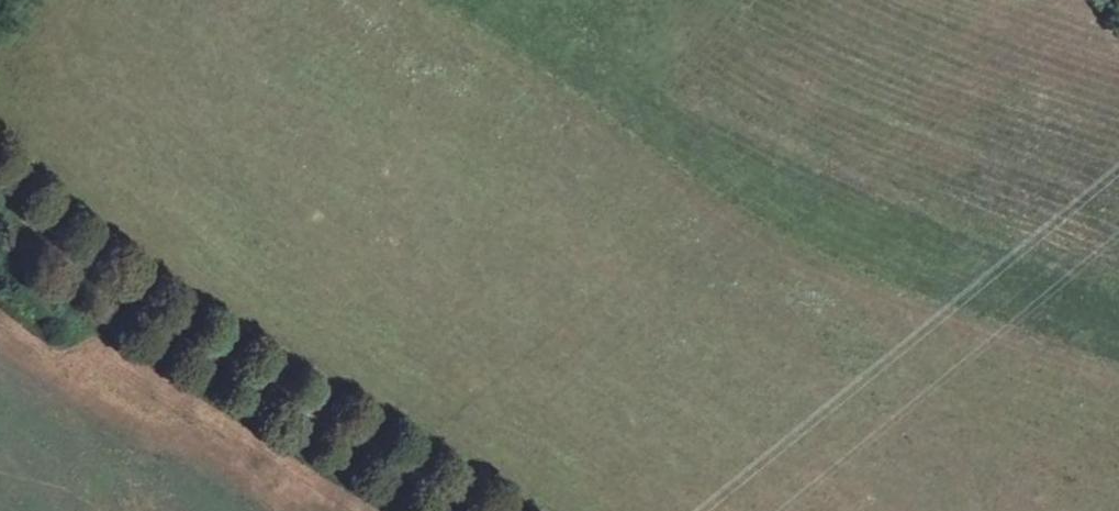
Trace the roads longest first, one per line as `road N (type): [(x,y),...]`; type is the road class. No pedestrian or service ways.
road 1 (track): [(467,510),(87,272),(0,194)]

